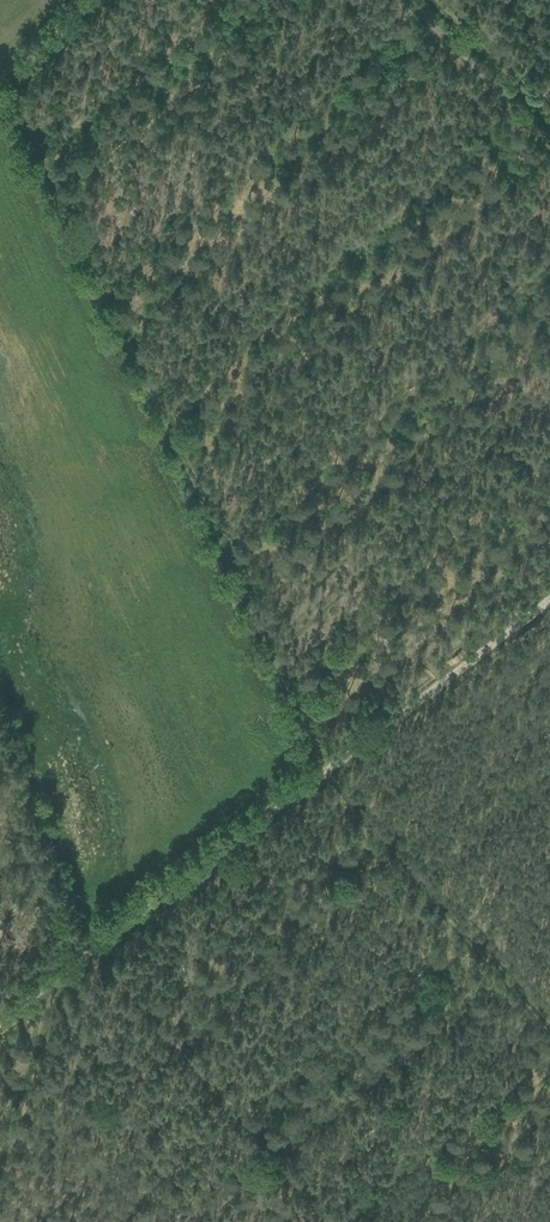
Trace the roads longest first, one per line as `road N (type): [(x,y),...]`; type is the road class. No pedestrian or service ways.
road 1 (track): [(549,1020),(329,775),(0,84)]
road 2 (track): [(549,127),(434,0)]

